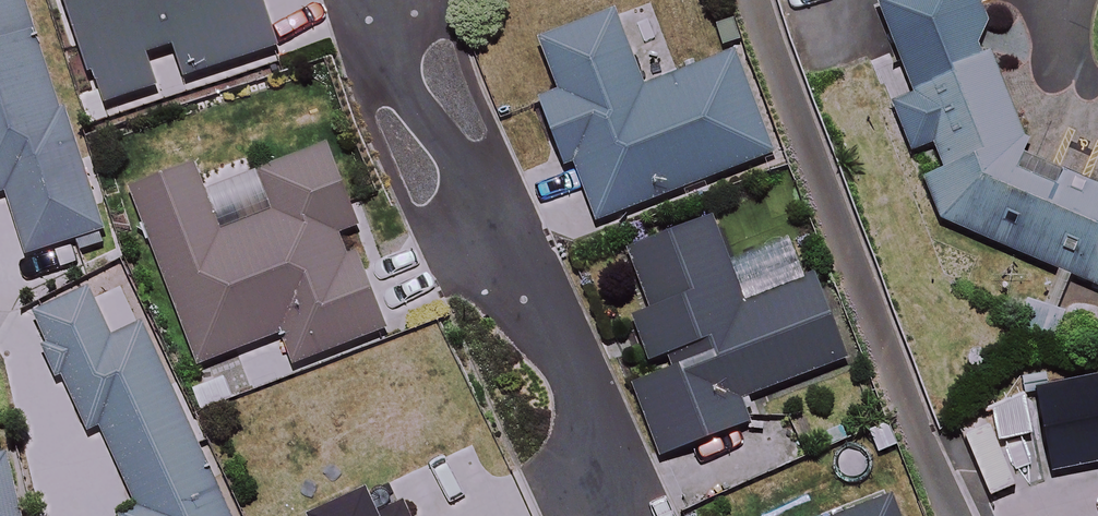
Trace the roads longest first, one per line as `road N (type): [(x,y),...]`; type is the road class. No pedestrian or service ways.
road 1 (residential): [(581,515),(587,378),(407,72),(385,0)]

